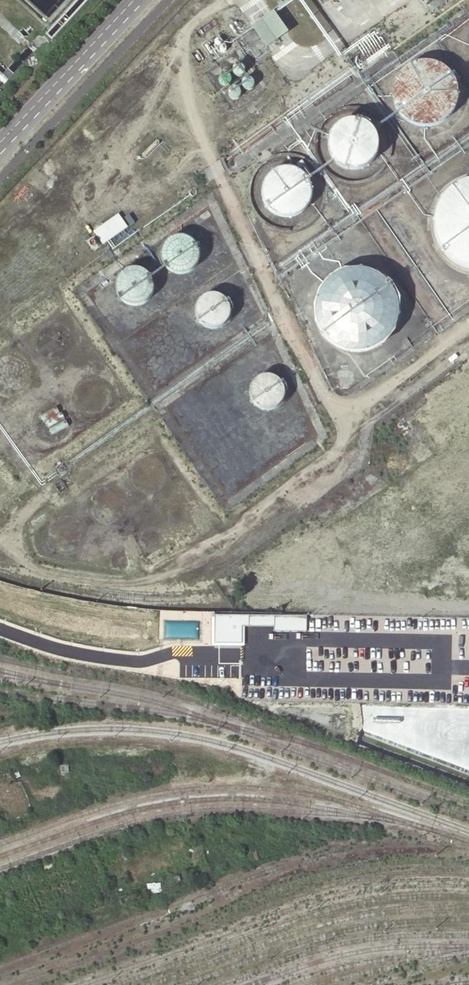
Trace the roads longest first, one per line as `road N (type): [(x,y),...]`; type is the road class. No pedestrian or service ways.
road 1 (unclassified): [(139,0),(0,143)]

